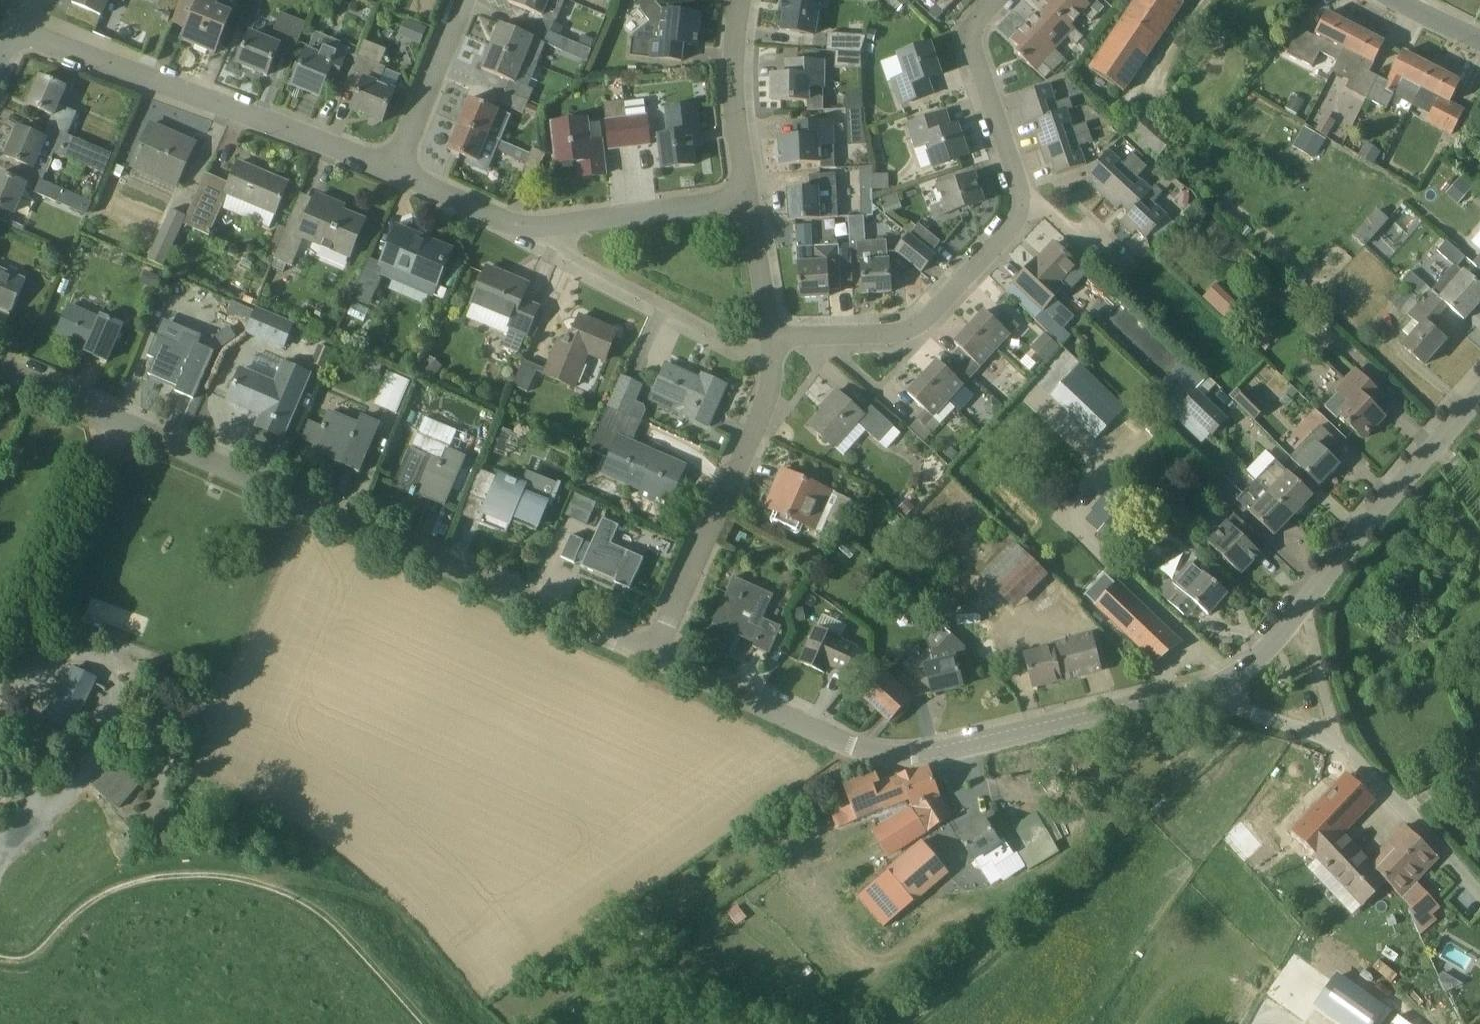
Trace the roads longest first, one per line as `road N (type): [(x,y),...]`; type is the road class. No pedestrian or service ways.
road 1 (unclassified): [(654,654),(0,369)]
road 2 (track): [(419,1023),(368,956),(316,908),(244,879),(153,877),(109,889),(74,911),(39,952),(0,960)]
road 3 (residential): [(394,173),(14,25)]
road 4 (unclassified): [(1221,683),(1261,656),(1479,393)]
road 5 (residential): [(1479,896),(1354,756),(1318,734),(1253,714),(1228,698),(1221,683)]
road 6 (residential): [(654,654),(769,397),(772,355)]
road 7 (residential): [(770,337),(882,334),(926,321),(1012,228),(1021,200)]
road 8 (unclassified): [(945,746),(903,751),(844,738),(654,654)]
road 9 (unclassified): [(945,746),(1221,683)]
road 10 (residential): [(772,355),(752,353),(578,259),(555,227)]
road 11 (residential): [(1021,200),(973,46),(979,16),(994,0)]
road 12 (residential): [(749,199),(733,74),(742,0)]
road 13 (residential): [(555,227),(749,199)]
road 14 (residential): [(394,173),(464,0)]
road 15 (residential): [(555,227),(509,223),(394,173)]
road 16 (residential): [(770,337),(749,199)]
road 17 (residential): [(1021,200),(1045,206),(1114,272)]

